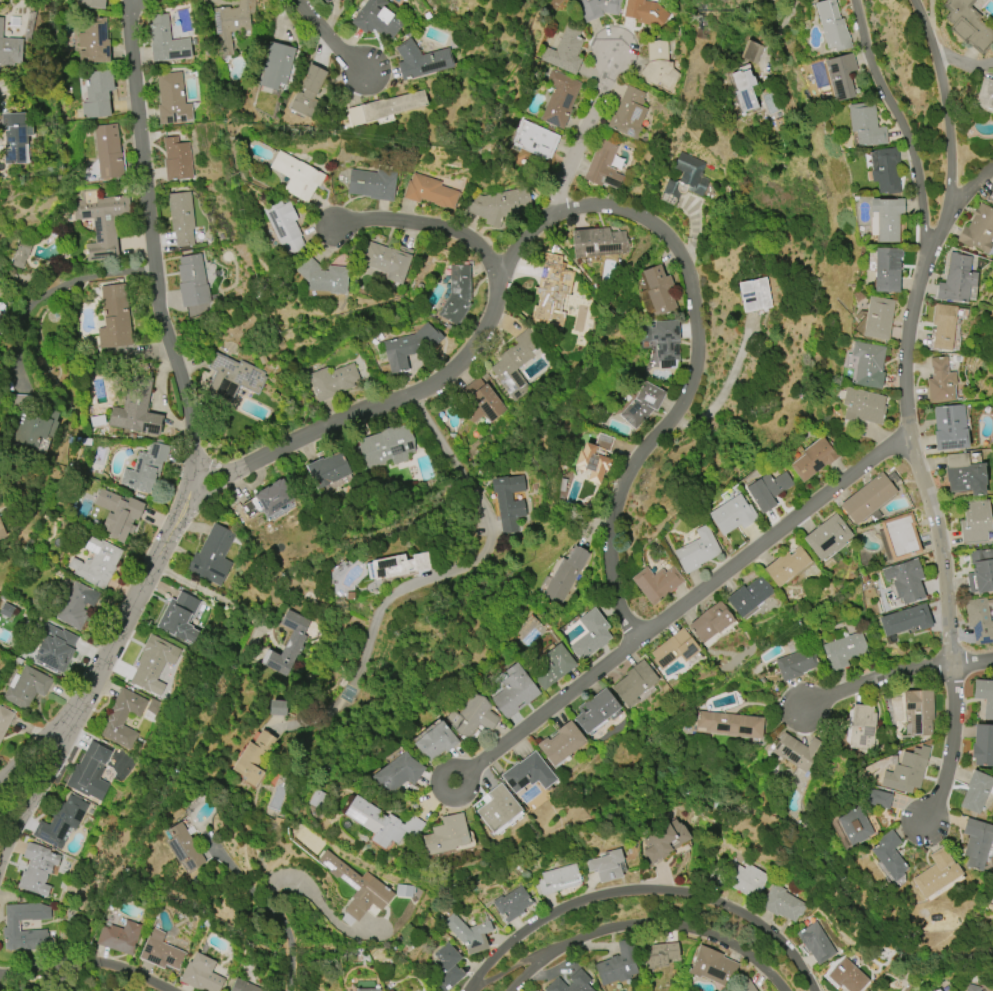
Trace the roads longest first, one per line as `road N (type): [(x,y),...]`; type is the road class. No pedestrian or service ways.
road 1 (residential): [(242,467),(443,377),(481,335),(517,249),(548,220),(588,205),(640,216),(669,239),(686,267),(697,350),(681,406),(637,457),(613,507),(611,573),(636,640)]
road 2 (residential): [(924,822),(945,777),(953,694),(942,557),(909,430),(453,784)]
road 3 (residential): [(192,479),(190,417),(158,307),(128,0)]
road 4 (residential): [(814,990),(787,948),(754,921),(700,896),(659,890),(620,891),(562,908),(504,947),(467,990)]
road 5 (residential): [(410,395),(482,505),(488,540),(470,562),(394,593),(374,624)]
road 6 (residential): [(510,990),(566,946),(642,923),(722,939),(784,990)]
road 7 (residential): [(855,0),(866,50),(912,149),(923,223),(919,279)]
road 8 (residential): [(919,279),(946,207),(950,152),(943,90),(913,0)]
road 9 (residential): [(93,680),(192,479)]
road 10 (residential): [(0,864),(93,680)]
road 11 (residential): [(498,294),(486,257),(459,233),(385,219),(334,226)]
road 12 (residential): [(803,708),(889,675),(992,660)]
road 13 (residential): [(548,220),(613,50)]
road 14 (residential): [(170,990),(130,971),(79,961),(0,976)]
road 15 (residential): [(909,430),(905,354),(919,279)]
road 16 (residential): [(93,680),(0,778)]

